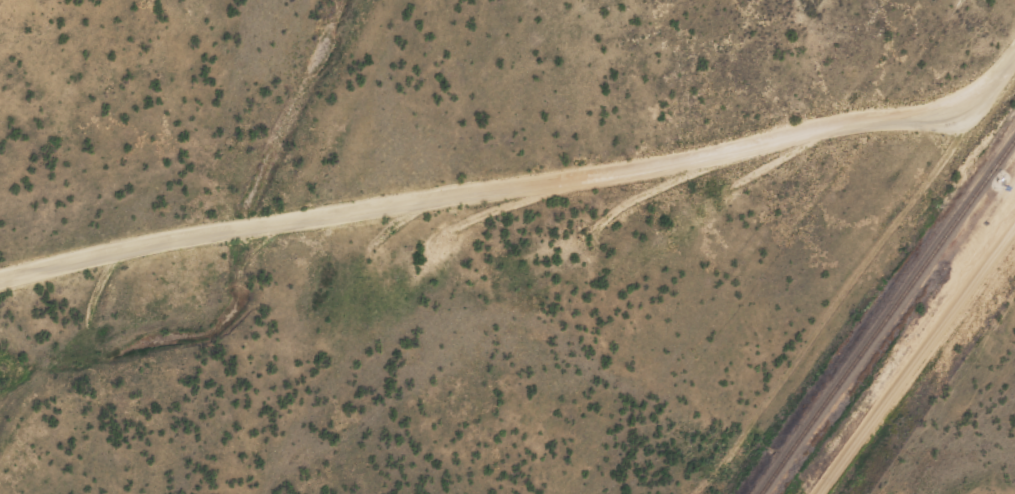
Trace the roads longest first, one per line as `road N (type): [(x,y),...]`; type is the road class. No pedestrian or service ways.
road 1 (residential): [(858,437),(1014,225)]

